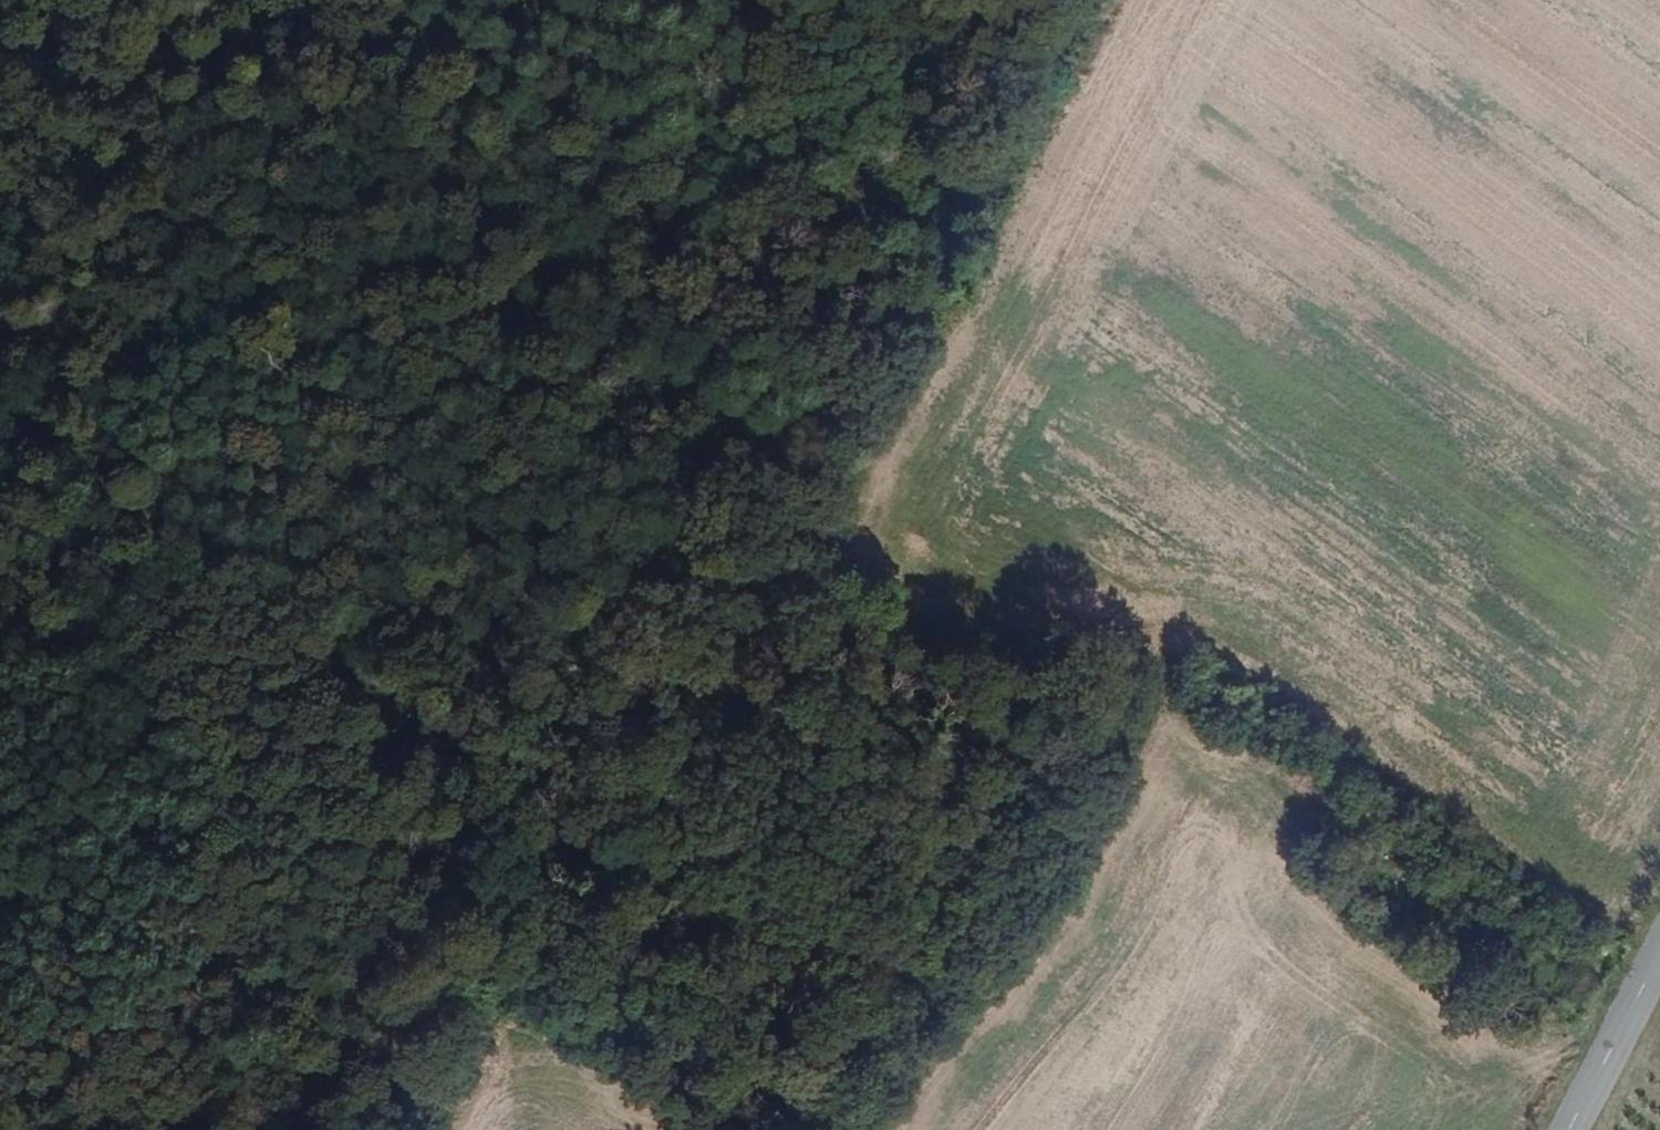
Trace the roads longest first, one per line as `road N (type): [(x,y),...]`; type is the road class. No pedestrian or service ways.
road 1 (tertiary): [(1659,947),(1569,1129)]

